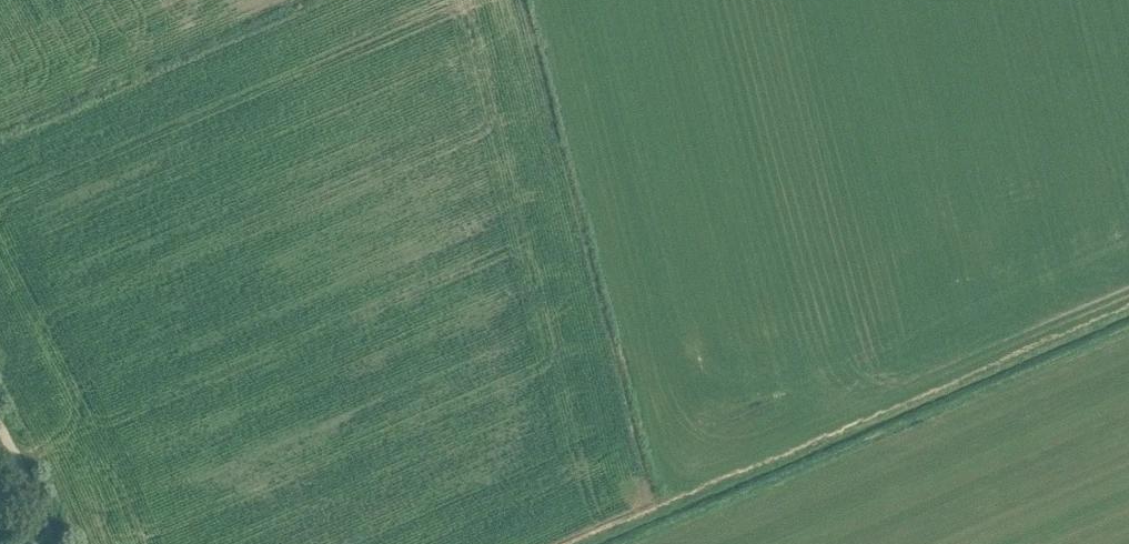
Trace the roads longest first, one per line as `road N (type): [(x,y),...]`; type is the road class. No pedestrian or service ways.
road 1 (unclassified): [(54,533),(0,424)]

